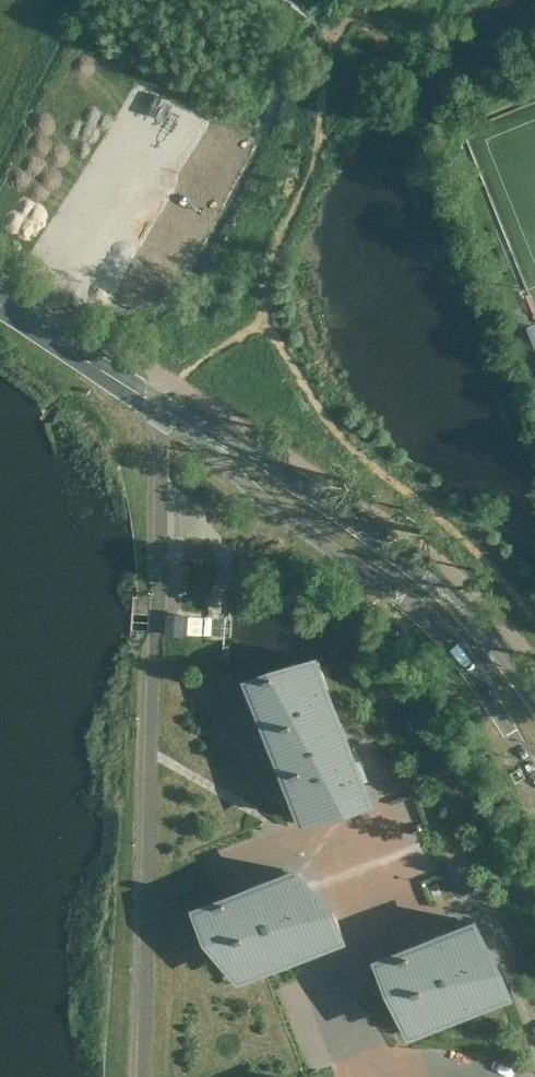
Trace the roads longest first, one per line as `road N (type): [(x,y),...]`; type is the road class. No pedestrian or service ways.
road 1 (tertiary): [(161,407),(267,504),(442,631),(534,773)]
road 2 (tertiary): [(534,698),(435,584),(265,463),(161,407)]
road 3 (residential): [(210,877),(284,849),(348,876),(369,907),(356,952)]
road 4 (residential): [(356,952),(343,976),(342,1006),(371,1076)]
road 5 (residential): [(356,952),(479,905)]
road 6 (tertiary): [(0,305),(106,373)]

